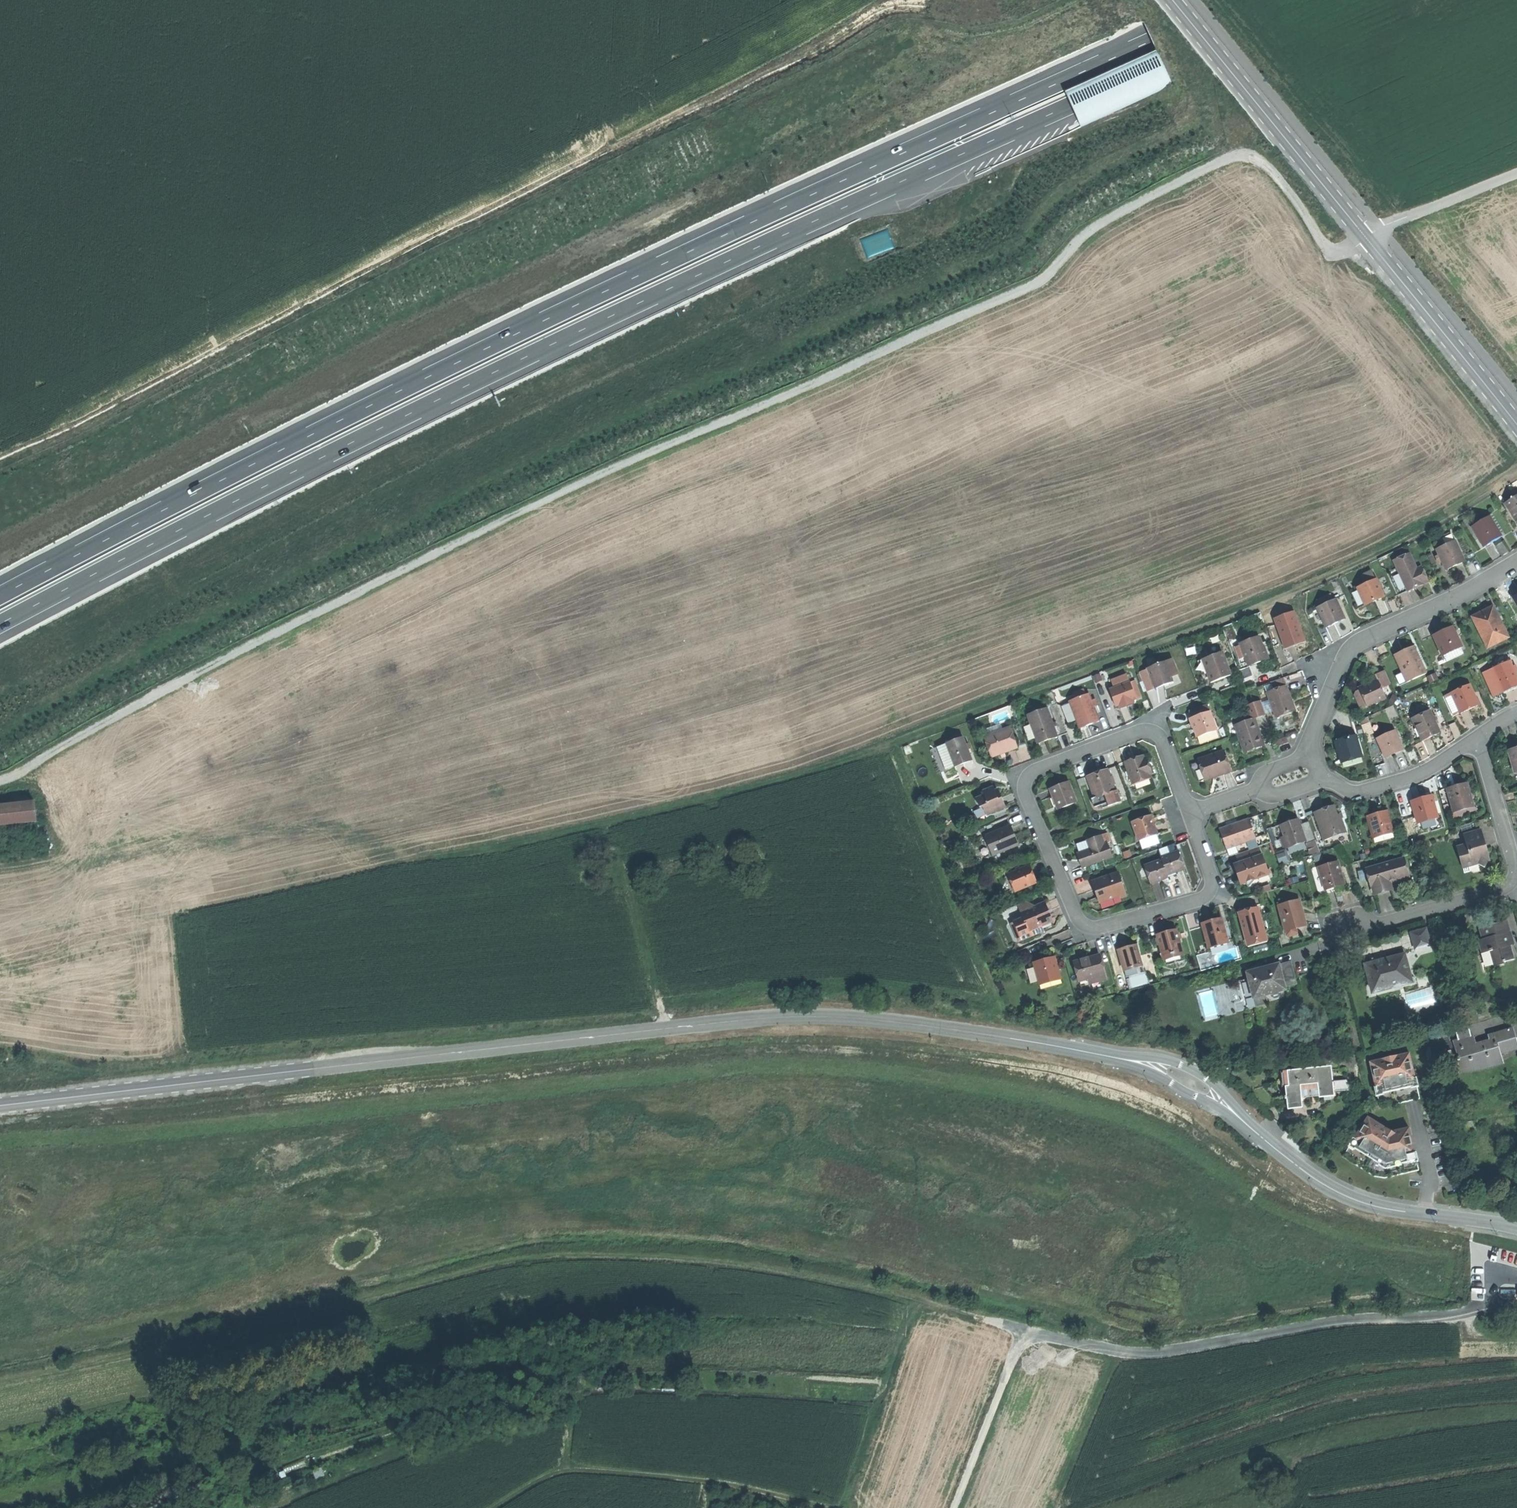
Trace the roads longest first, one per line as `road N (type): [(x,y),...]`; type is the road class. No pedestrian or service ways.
road 1 (track): [(1516,173),(1336,252),(1259,160),(1241,155),(1219,162),(1088,231),(1042,282),(502,519),(0,781)]
road 2 (track): [(0,1382),(208,1341),(537,1257),(718,1259),(807,1274),(1132,1354),(1325,1322),(1467,1313),(1508,1294)]
road 3 (motorway): [(0,625),(678,283),(1302,0)]
road 4 (tertiary): [(1516,1228),(1355,1200),(1153,1071),(1065,1045),(896,1022),(741,1020),(133,1086)]
road 5 (motorway): [(1240,0),(602,292),(0,596)]
road 6 (tertiary): [(1174,0),(1516,424)]
road 7 (residential): [(1190,813),(1164,741),(1147,730),(1036,770),(1024,784),(1077,915),(1088,926),(1206,896),(1212,877)]
road 8 (track): [(497,1507),(564,1469),(720,1485),(822,1507)]
road 9 (residential): [(1347,924),(1387,921),(1514,880),(1479,736)]
road 10 (residential): [(1310,750),(1355,646),(1516,562)]
road 11 (track): [(847,1507),(924,1301)]
road 12 (track): [(1027,1331),(955,1507)]
road 13 (track): [(667,1028),(626,878),(656,863)]
road 14 (residential): [(1479,736),(1427,770),(1372,789),(1328,779)]
road 15 (tertiary): [(0,1102),(133,1086)]

